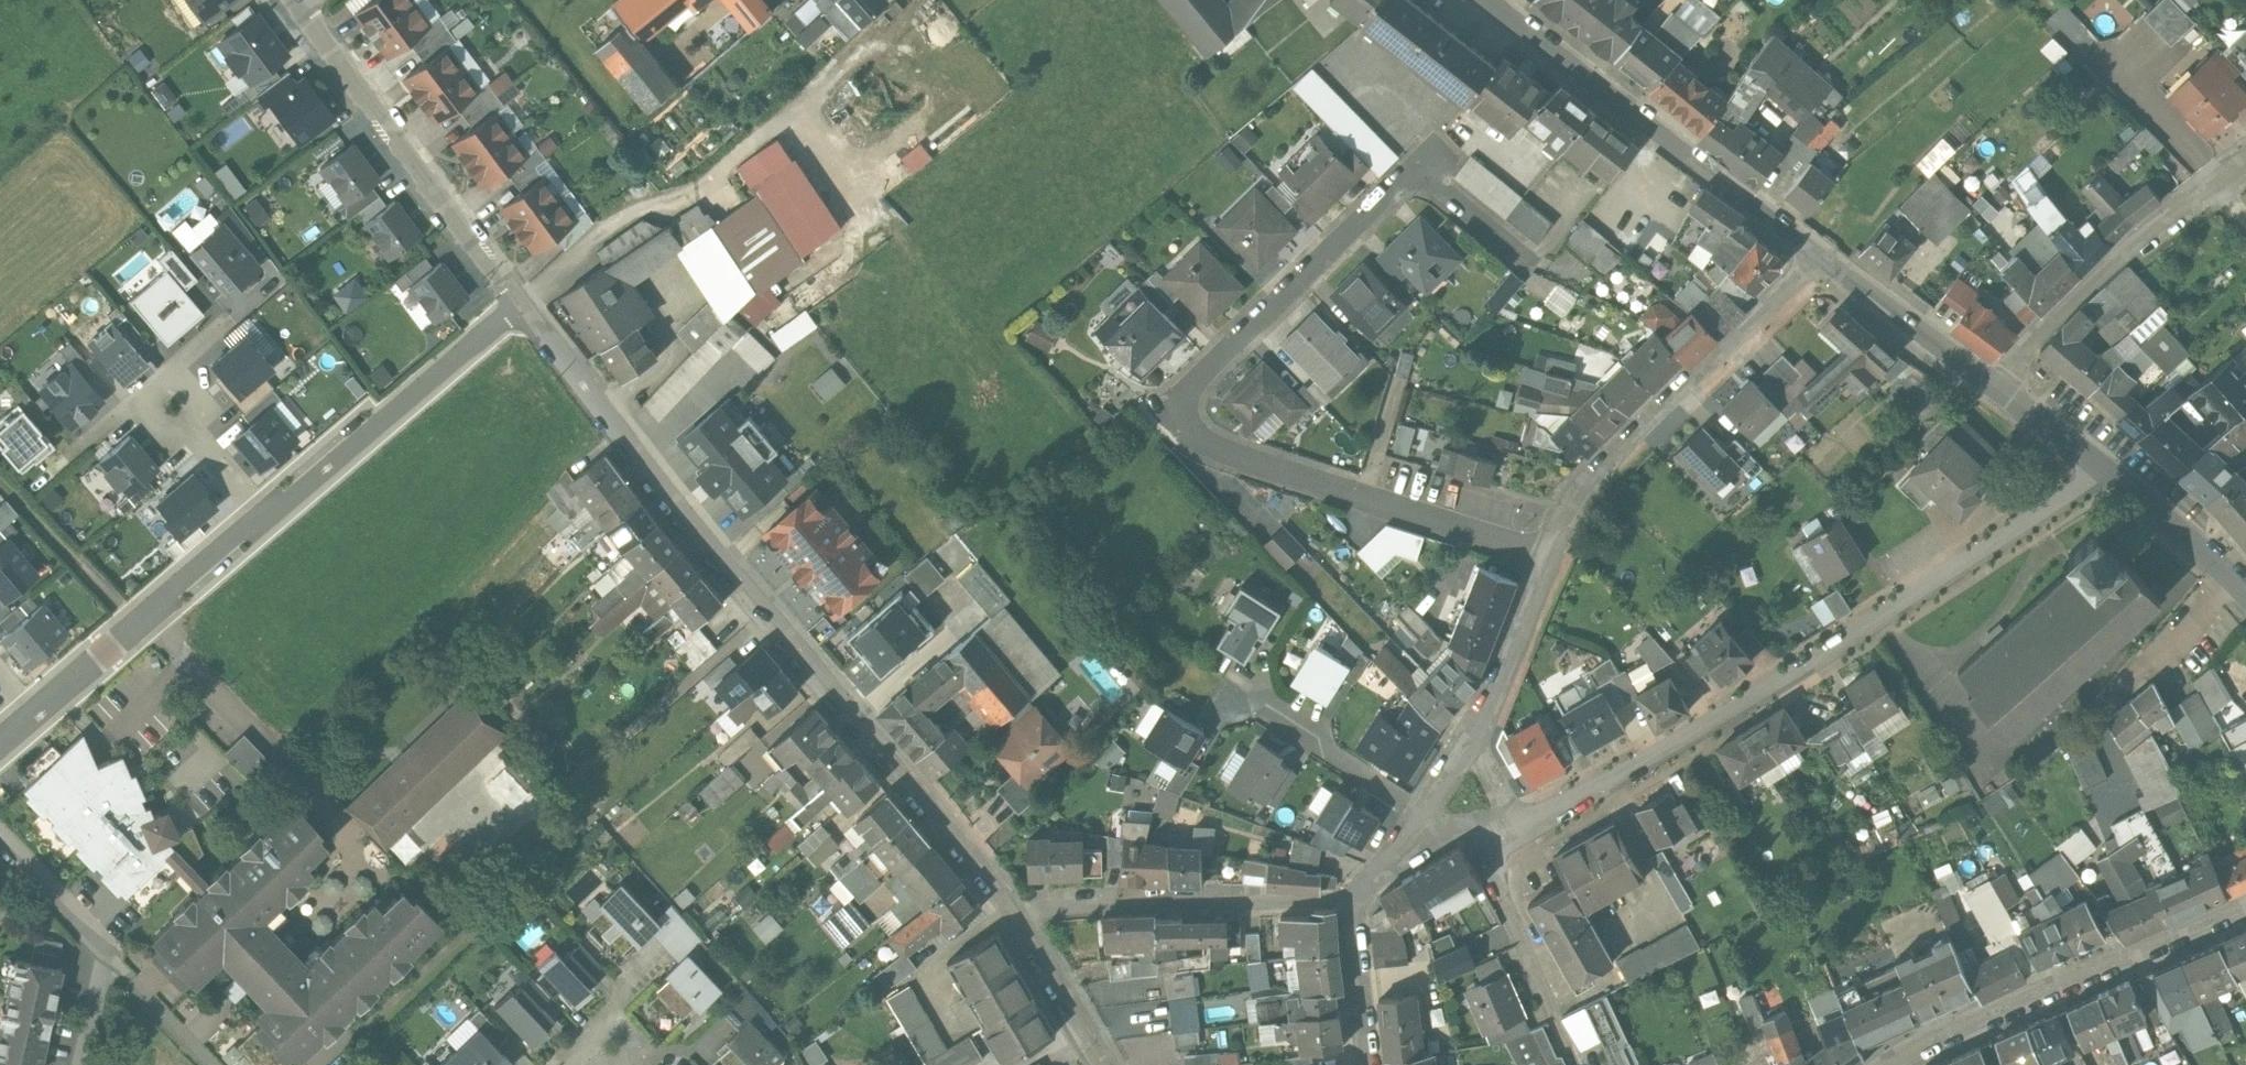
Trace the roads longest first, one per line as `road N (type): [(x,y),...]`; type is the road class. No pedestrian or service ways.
road 1 (residential): [(526,313),(1019,916)]
road 2 (residential): [(1549,555),(1212,450),(1185,423),(1182,407),(1211,365),(1419,171)]
road 3 (residential): [(2119,466),(1717,722),(1513,823)]
road 4 (residential): [(1828,261),(1486,0)]
road 5 (residential): [(1549,555),(1569,507),(1600,466),(1828,261)]
road 6 (residential): [(295,0),(526,313)]
road 7 (residential): [(1915,1064),(2245,915)]
road 8 (residential): [(1019,916),(1359,901)]
road 9 (residential): [(1997,380),(2118,259),(2245,159)]
road 10 (residential): [(271,525),(526,313)]
road 11 (residential): [(41,723),(271,525)]
road 12 (residential): [(1513,823),(1497,885),(1574,1064)]
road 13 (residential): [(1423,815),(1272,712),(1218,724),(1212,733)]
road 14 (residential): [(1474,748),(1549,555)]
road 15 (residential): [(1997,380),(1828,261)]
road 16 (residential): [(1019,916),(1106,1064)]
road 17 (residential): [(2245,582),(2119,466)]
road 18 (residential): [(1370,1064),(1354,934),(1359,901)]
road 19 (residential): [(271,525),(165,400)]
road 20 (residential): [(0,844),(110,959)]
road 21 (residential): [(1419,171),(1537,263)]
road 22 (residential): [(2119,466),(1997,380)]
road 23 (residential): [(210,1064),(110,959)]

